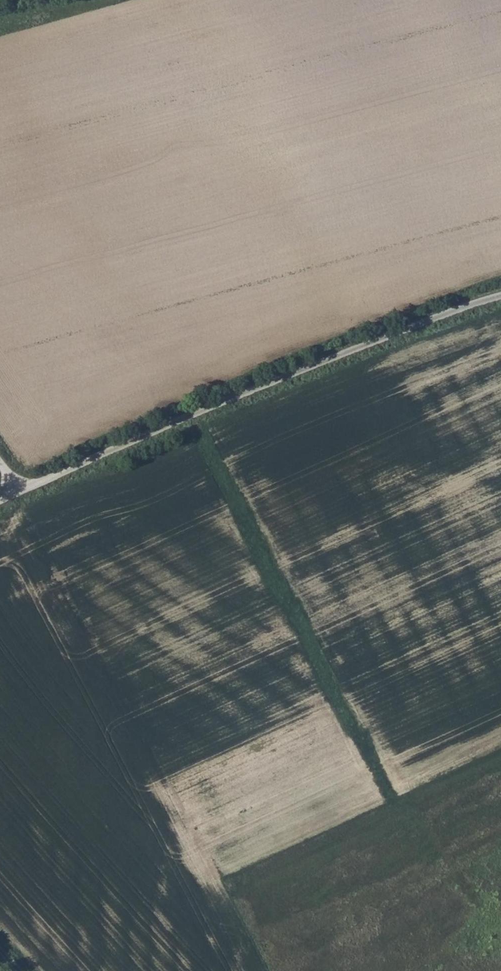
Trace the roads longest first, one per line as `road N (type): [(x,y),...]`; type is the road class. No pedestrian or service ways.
road 1 (track): [(500,930),(371,747),(280,563),(189,415)]
road 2 (track): [(500,296),(300,370),(14,494)]

